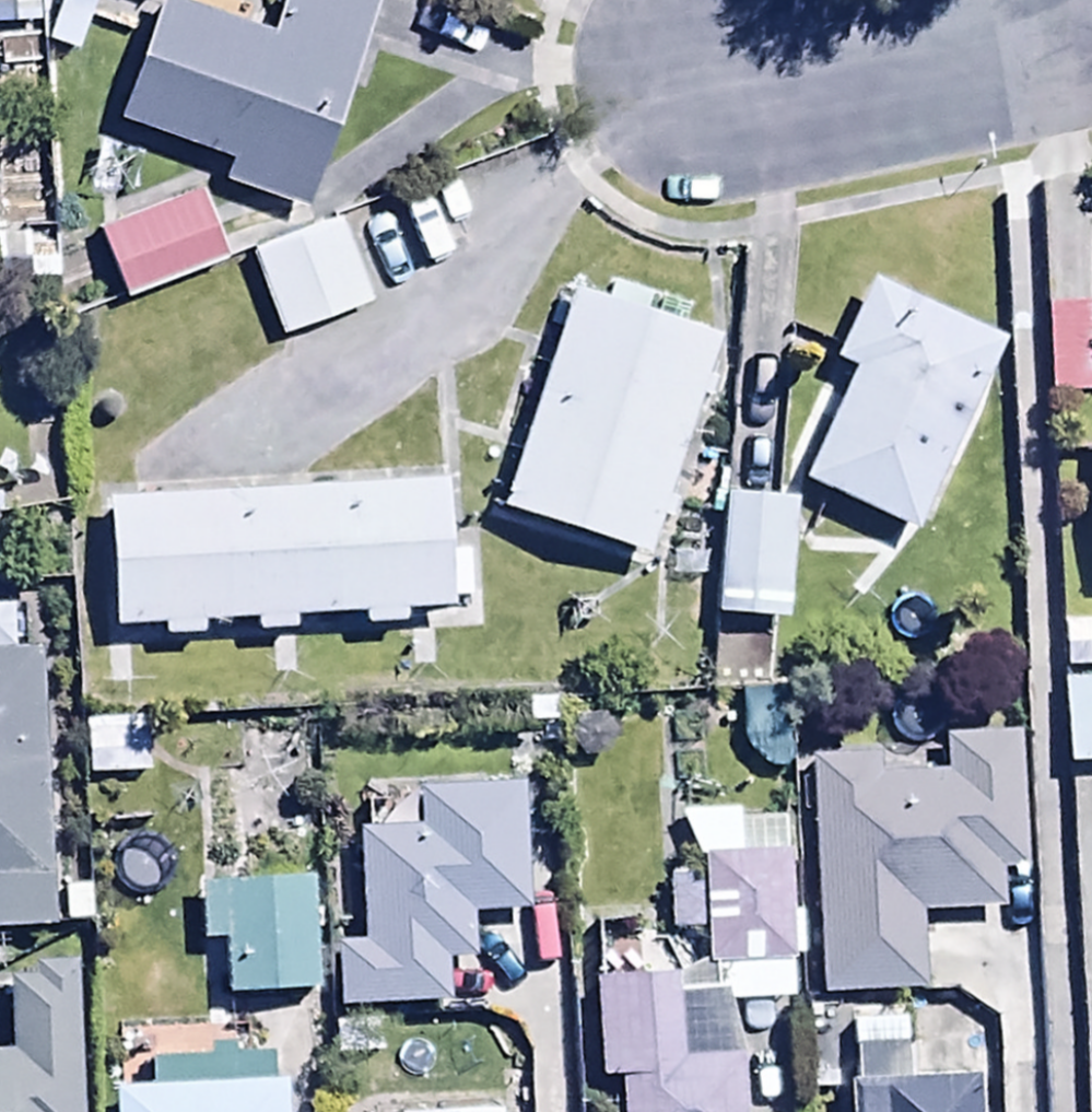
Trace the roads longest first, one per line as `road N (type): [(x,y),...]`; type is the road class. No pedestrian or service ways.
road 1 (residential): [(1090,0),(1071,14),(980,32),(718,60)]

